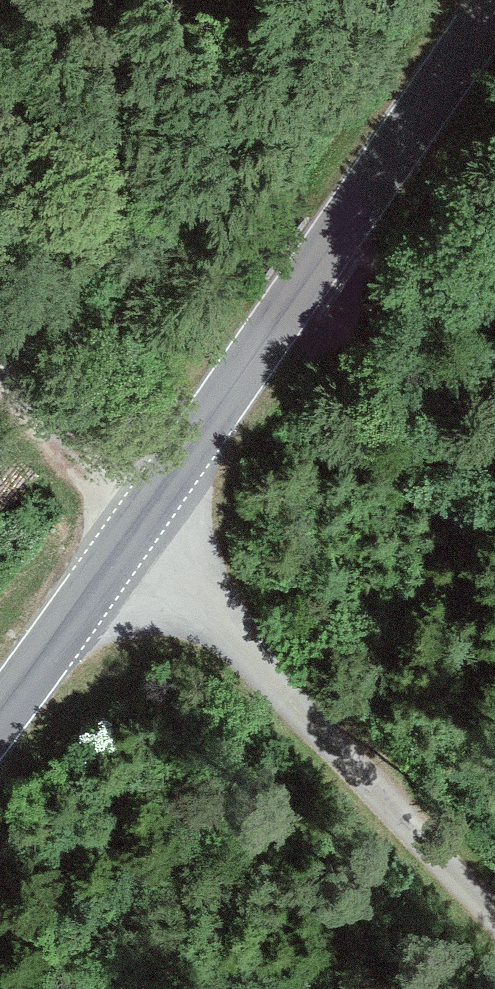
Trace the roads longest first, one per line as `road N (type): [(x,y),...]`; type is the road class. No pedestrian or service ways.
road 1 (tertiary): [(494,37),(128,574),(0,741)]
road 2 (track): [(494,914),(325,728),(128,574),(98,475),(0,362)]

